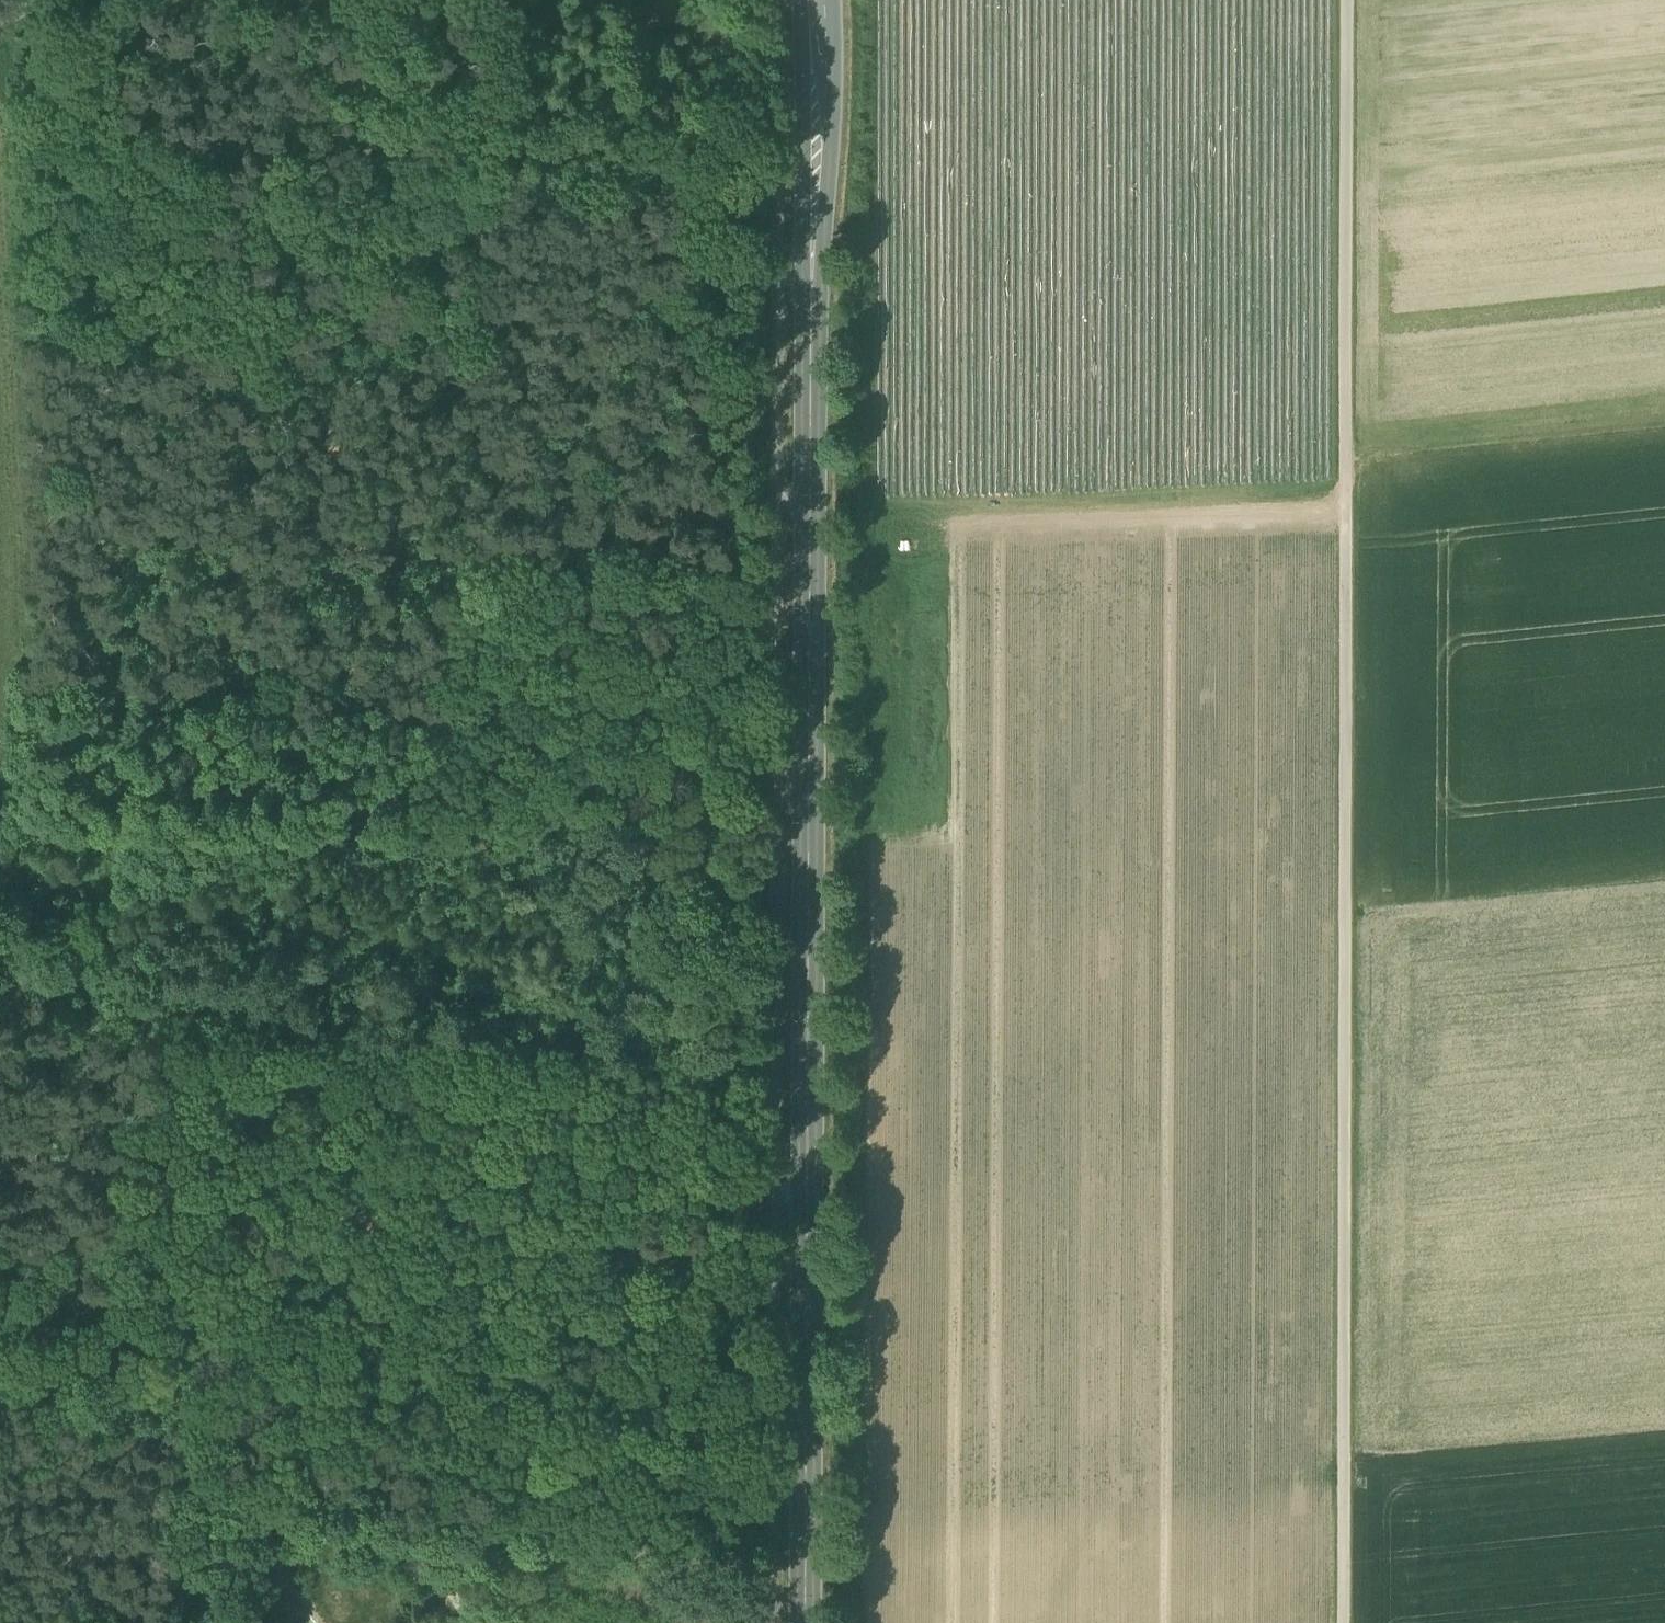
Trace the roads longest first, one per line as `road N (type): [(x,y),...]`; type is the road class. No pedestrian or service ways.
road 1 (primary): [(805,0),(809,1622)]
road 2 (track): [(1346,0),(1343,1622)]
road 3 (track): [(159,1622),(160,1369)]

